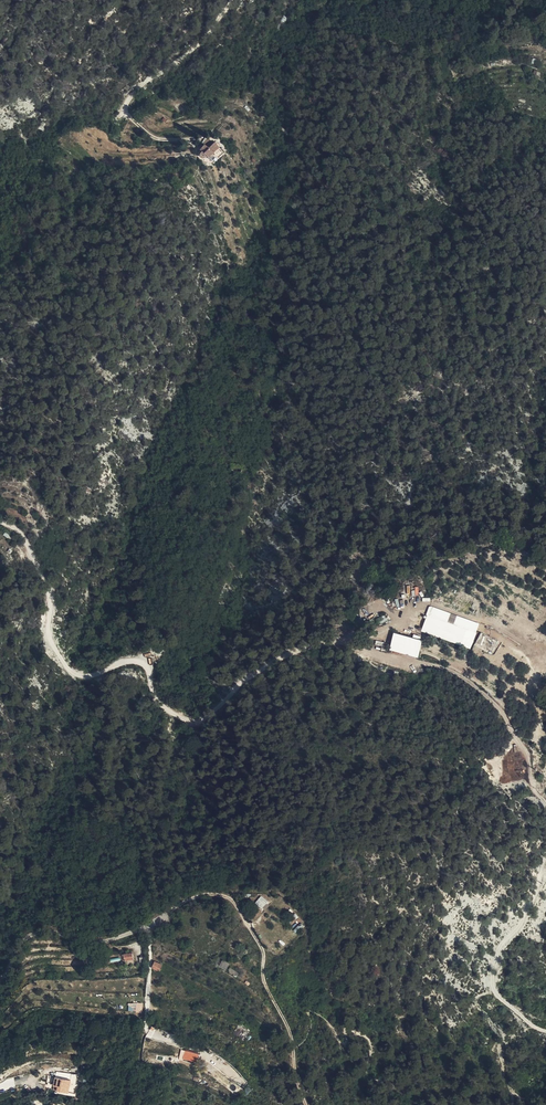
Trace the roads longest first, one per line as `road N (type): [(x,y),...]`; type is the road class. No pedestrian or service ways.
road 1 (unclassified): [(0,522),(25,538),(49,595),(51,642),(75,675),(143,663),(162,706),(193,722),(208,718),(254,673),(306,647),(339,644),(424,663),(470,682),(497,707),(528,756),(545,807)]
road 2 (track): [(0,977),(28,936),(111,941),(186,901),(222,896),(233,900),(260,946),(264,983),(293,1049)]
road 3 (unclassified): [(545,858),(520,929),(497,949),(491,976),(499,994),(545,1032)]

